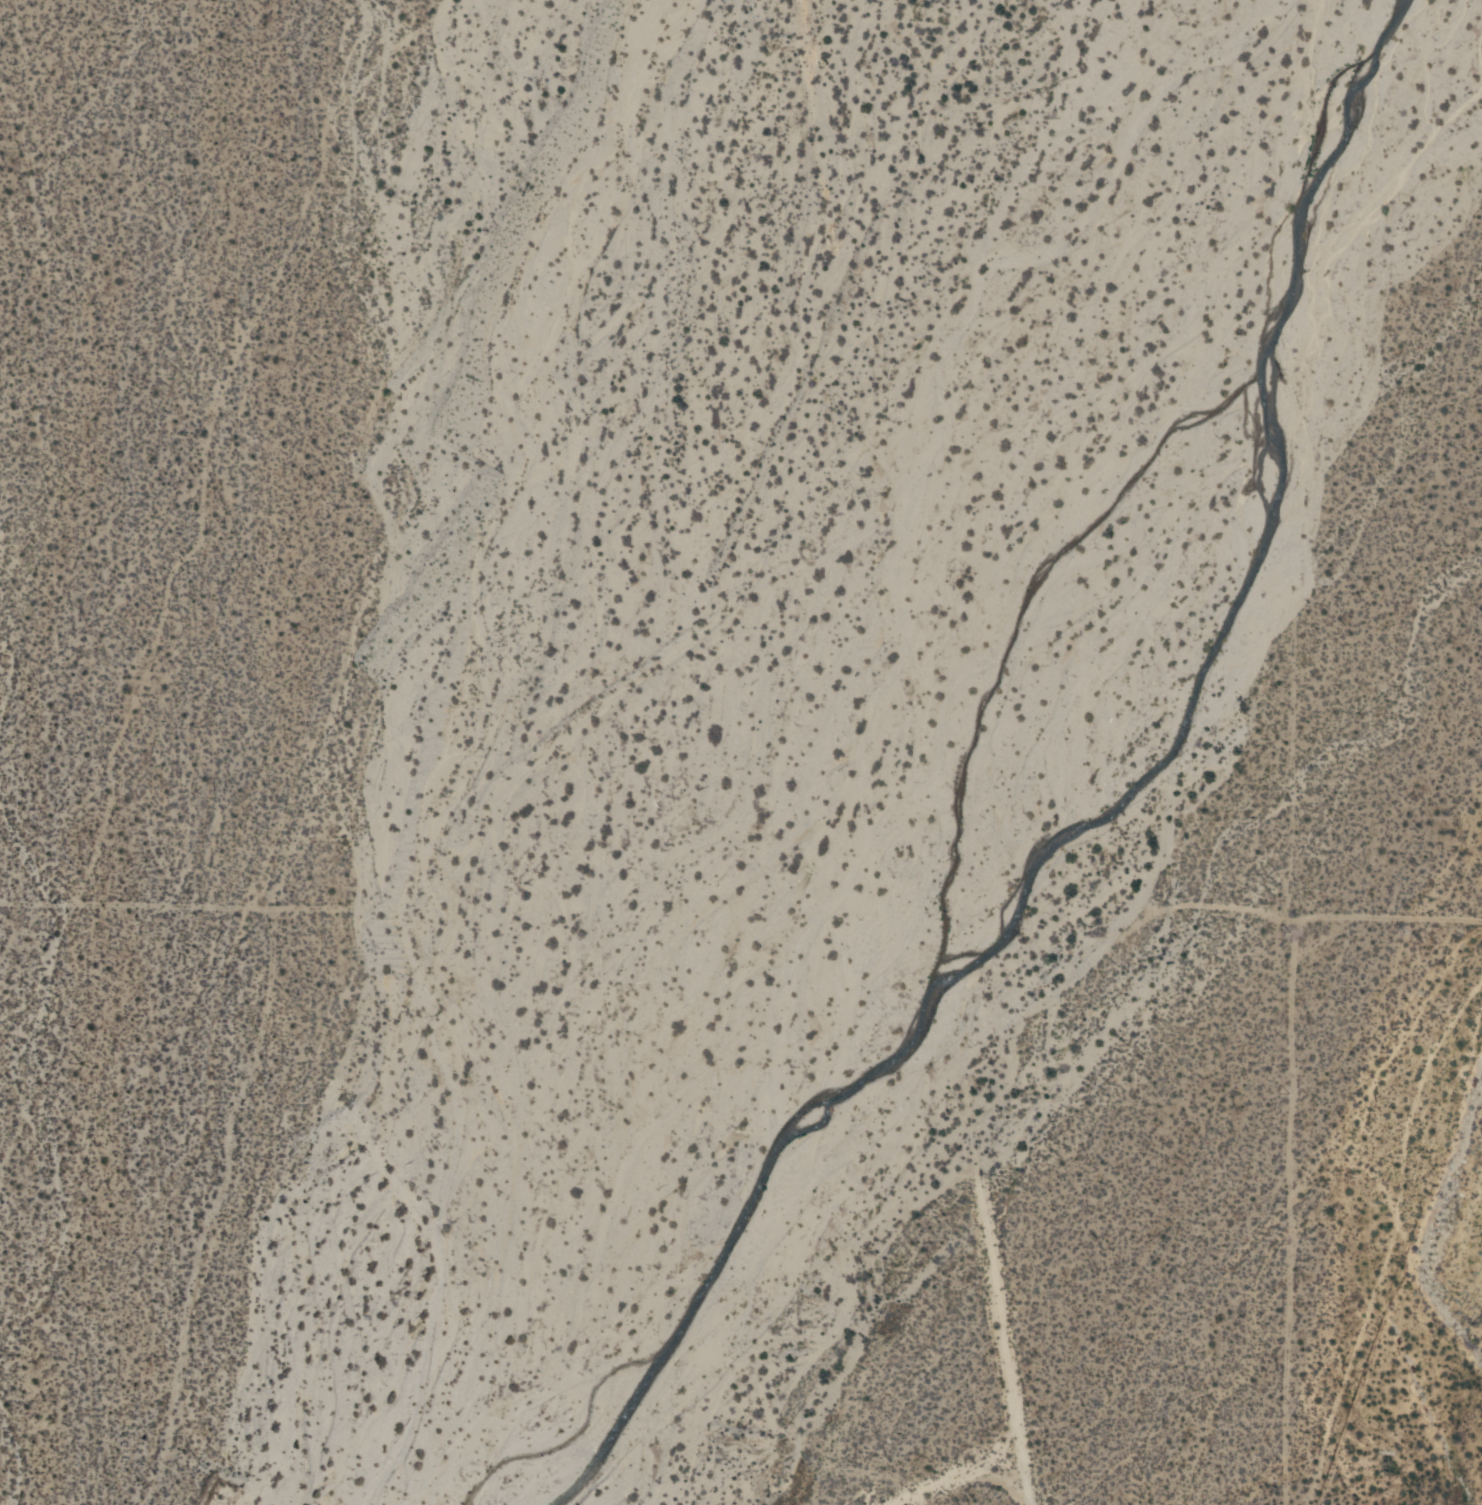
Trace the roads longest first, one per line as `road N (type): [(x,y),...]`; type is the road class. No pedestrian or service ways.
road 1 (track): [(990,1187),(1037,1504)]

